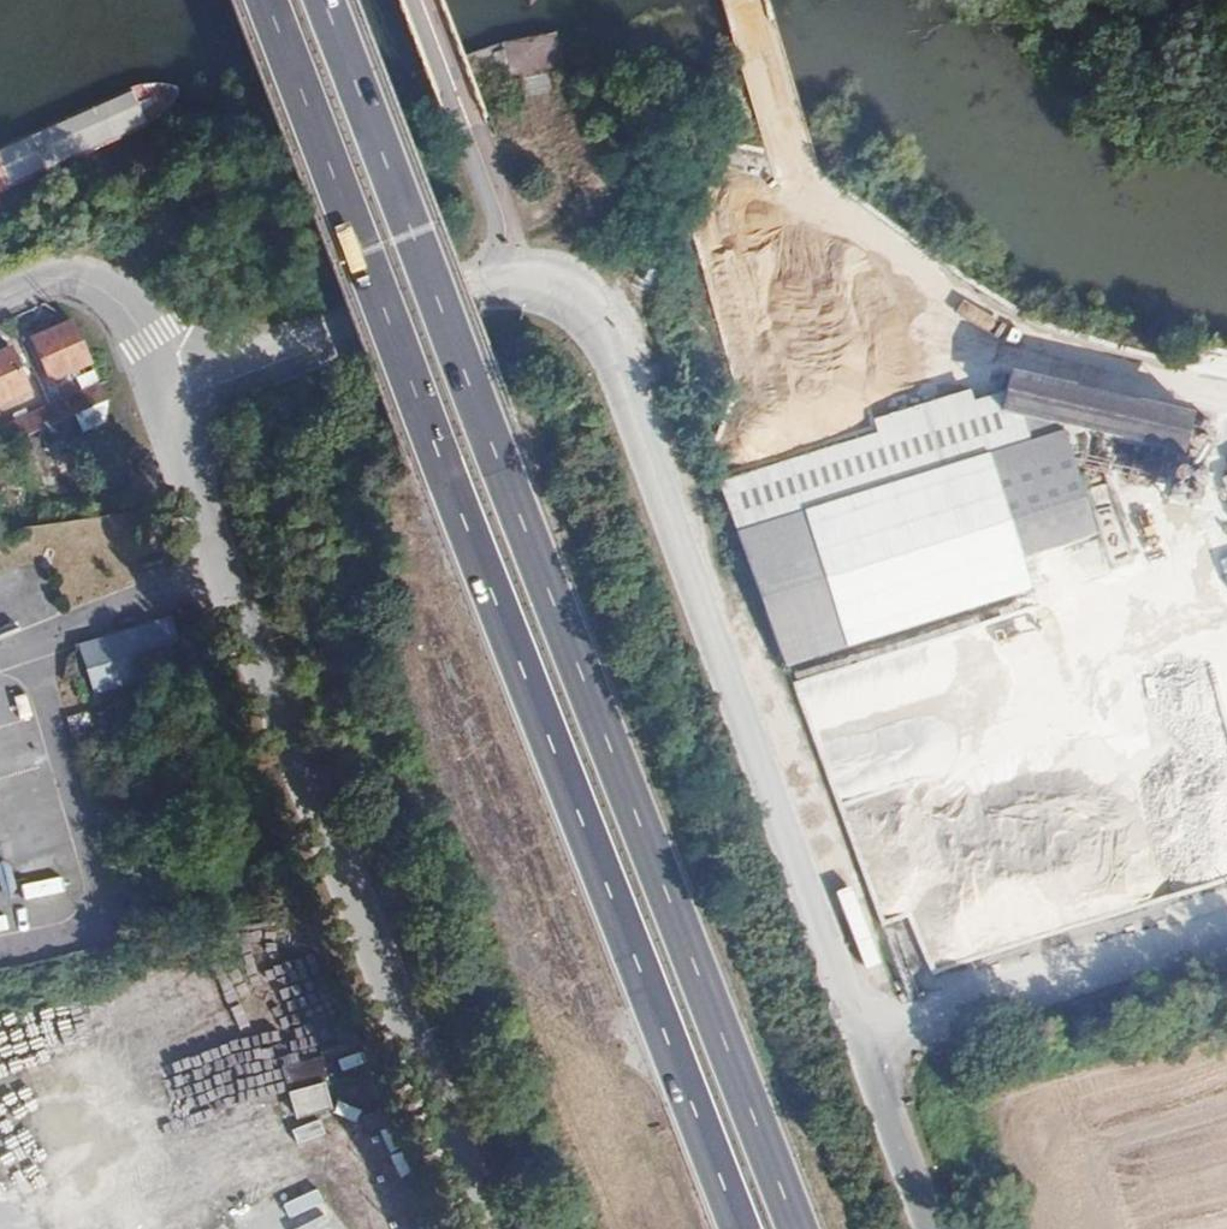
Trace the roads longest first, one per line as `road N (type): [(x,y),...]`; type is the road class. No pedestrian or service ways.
road 1 (residential): [(936,1228),(613,359),(585,319),(535,290),(482,288),(168,400)]
road 2 (primary): [(801,1228),(322,0)]
road 3 (primary): [(265,0),(740,1228)]
road 4 (residential): [(479,1228),(334,878),(168,400)]
road 5 (unclassified): [(168,400),(147,342),(102,287),(51,277),(0,298)]

